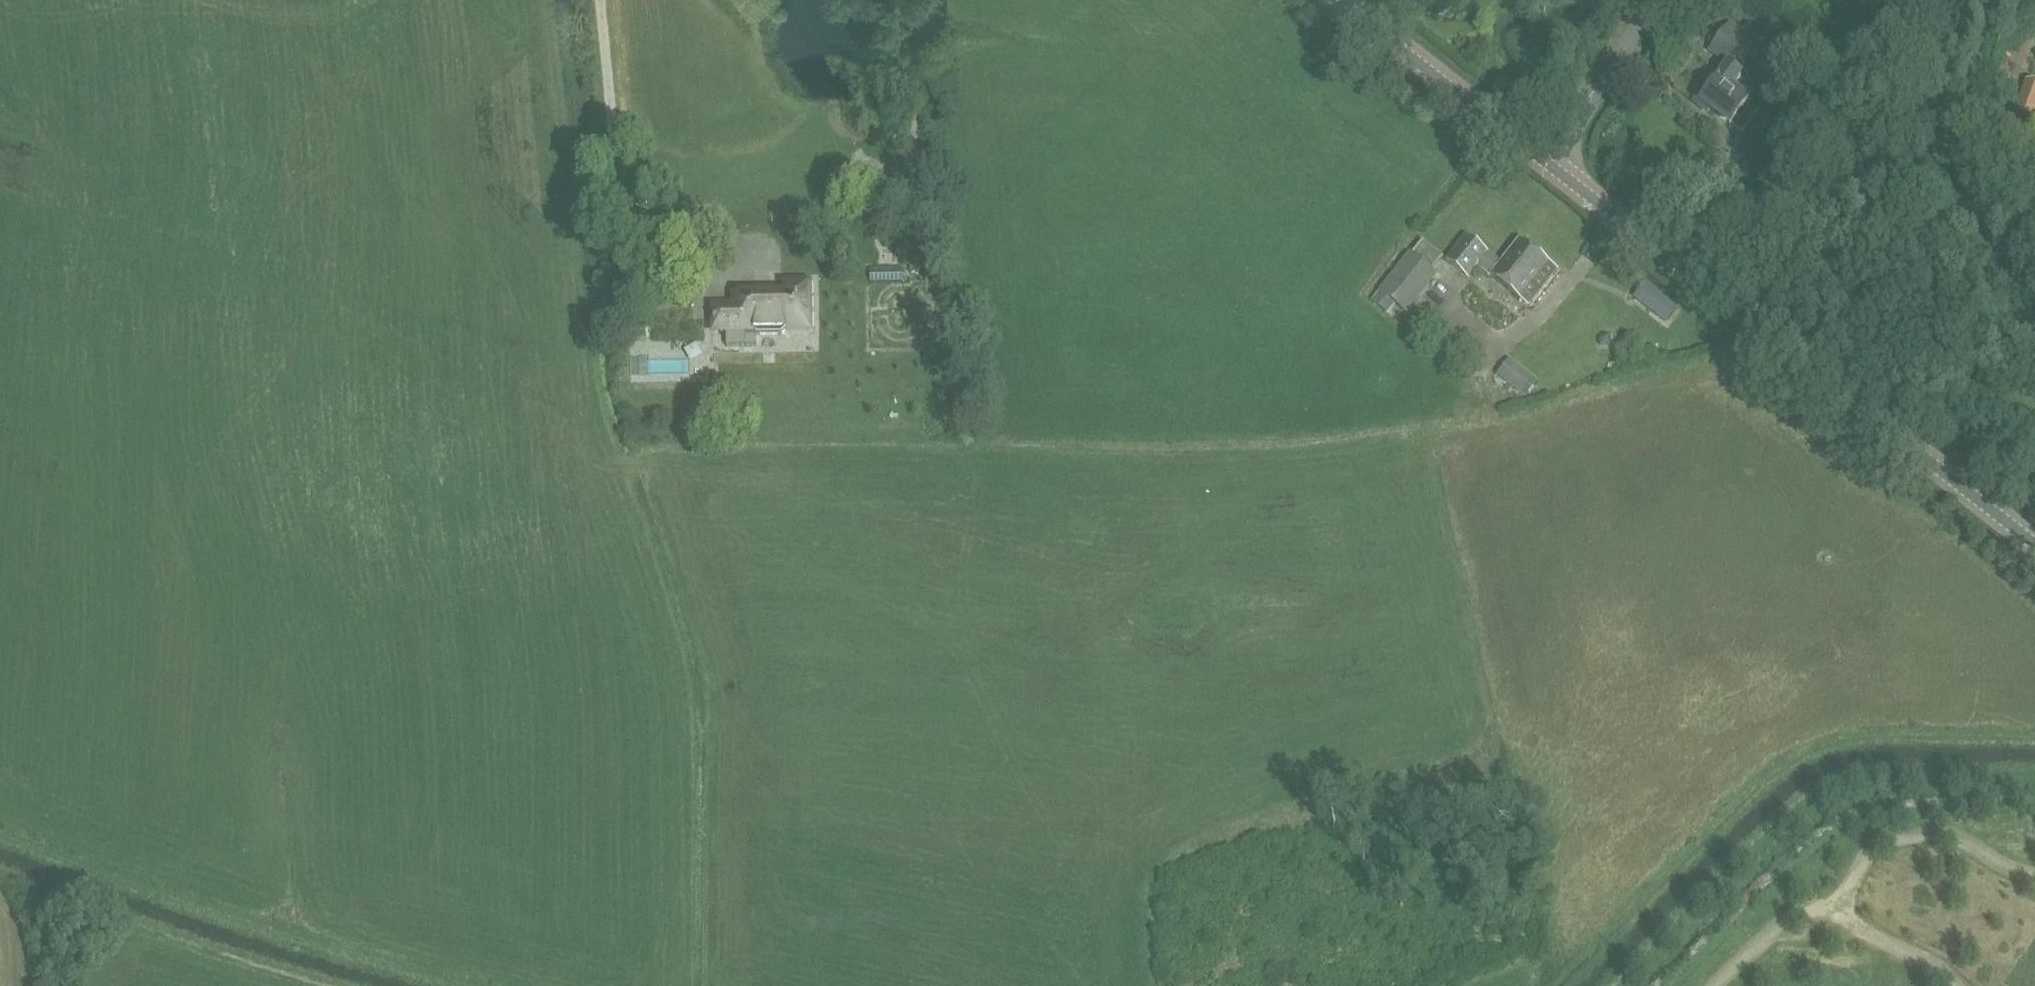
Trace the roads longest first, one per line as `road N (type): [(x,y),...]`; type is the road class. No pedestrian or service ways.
road 1 (primary): [(2034,544),(1554,167)]
road 2 (track): [(2034,223),(1768,300),(1750,320)]
road 3 (primary): [(1554,167),(1337,0)]
road 4 (unclassified): [(1554,167),(1648,0)]

